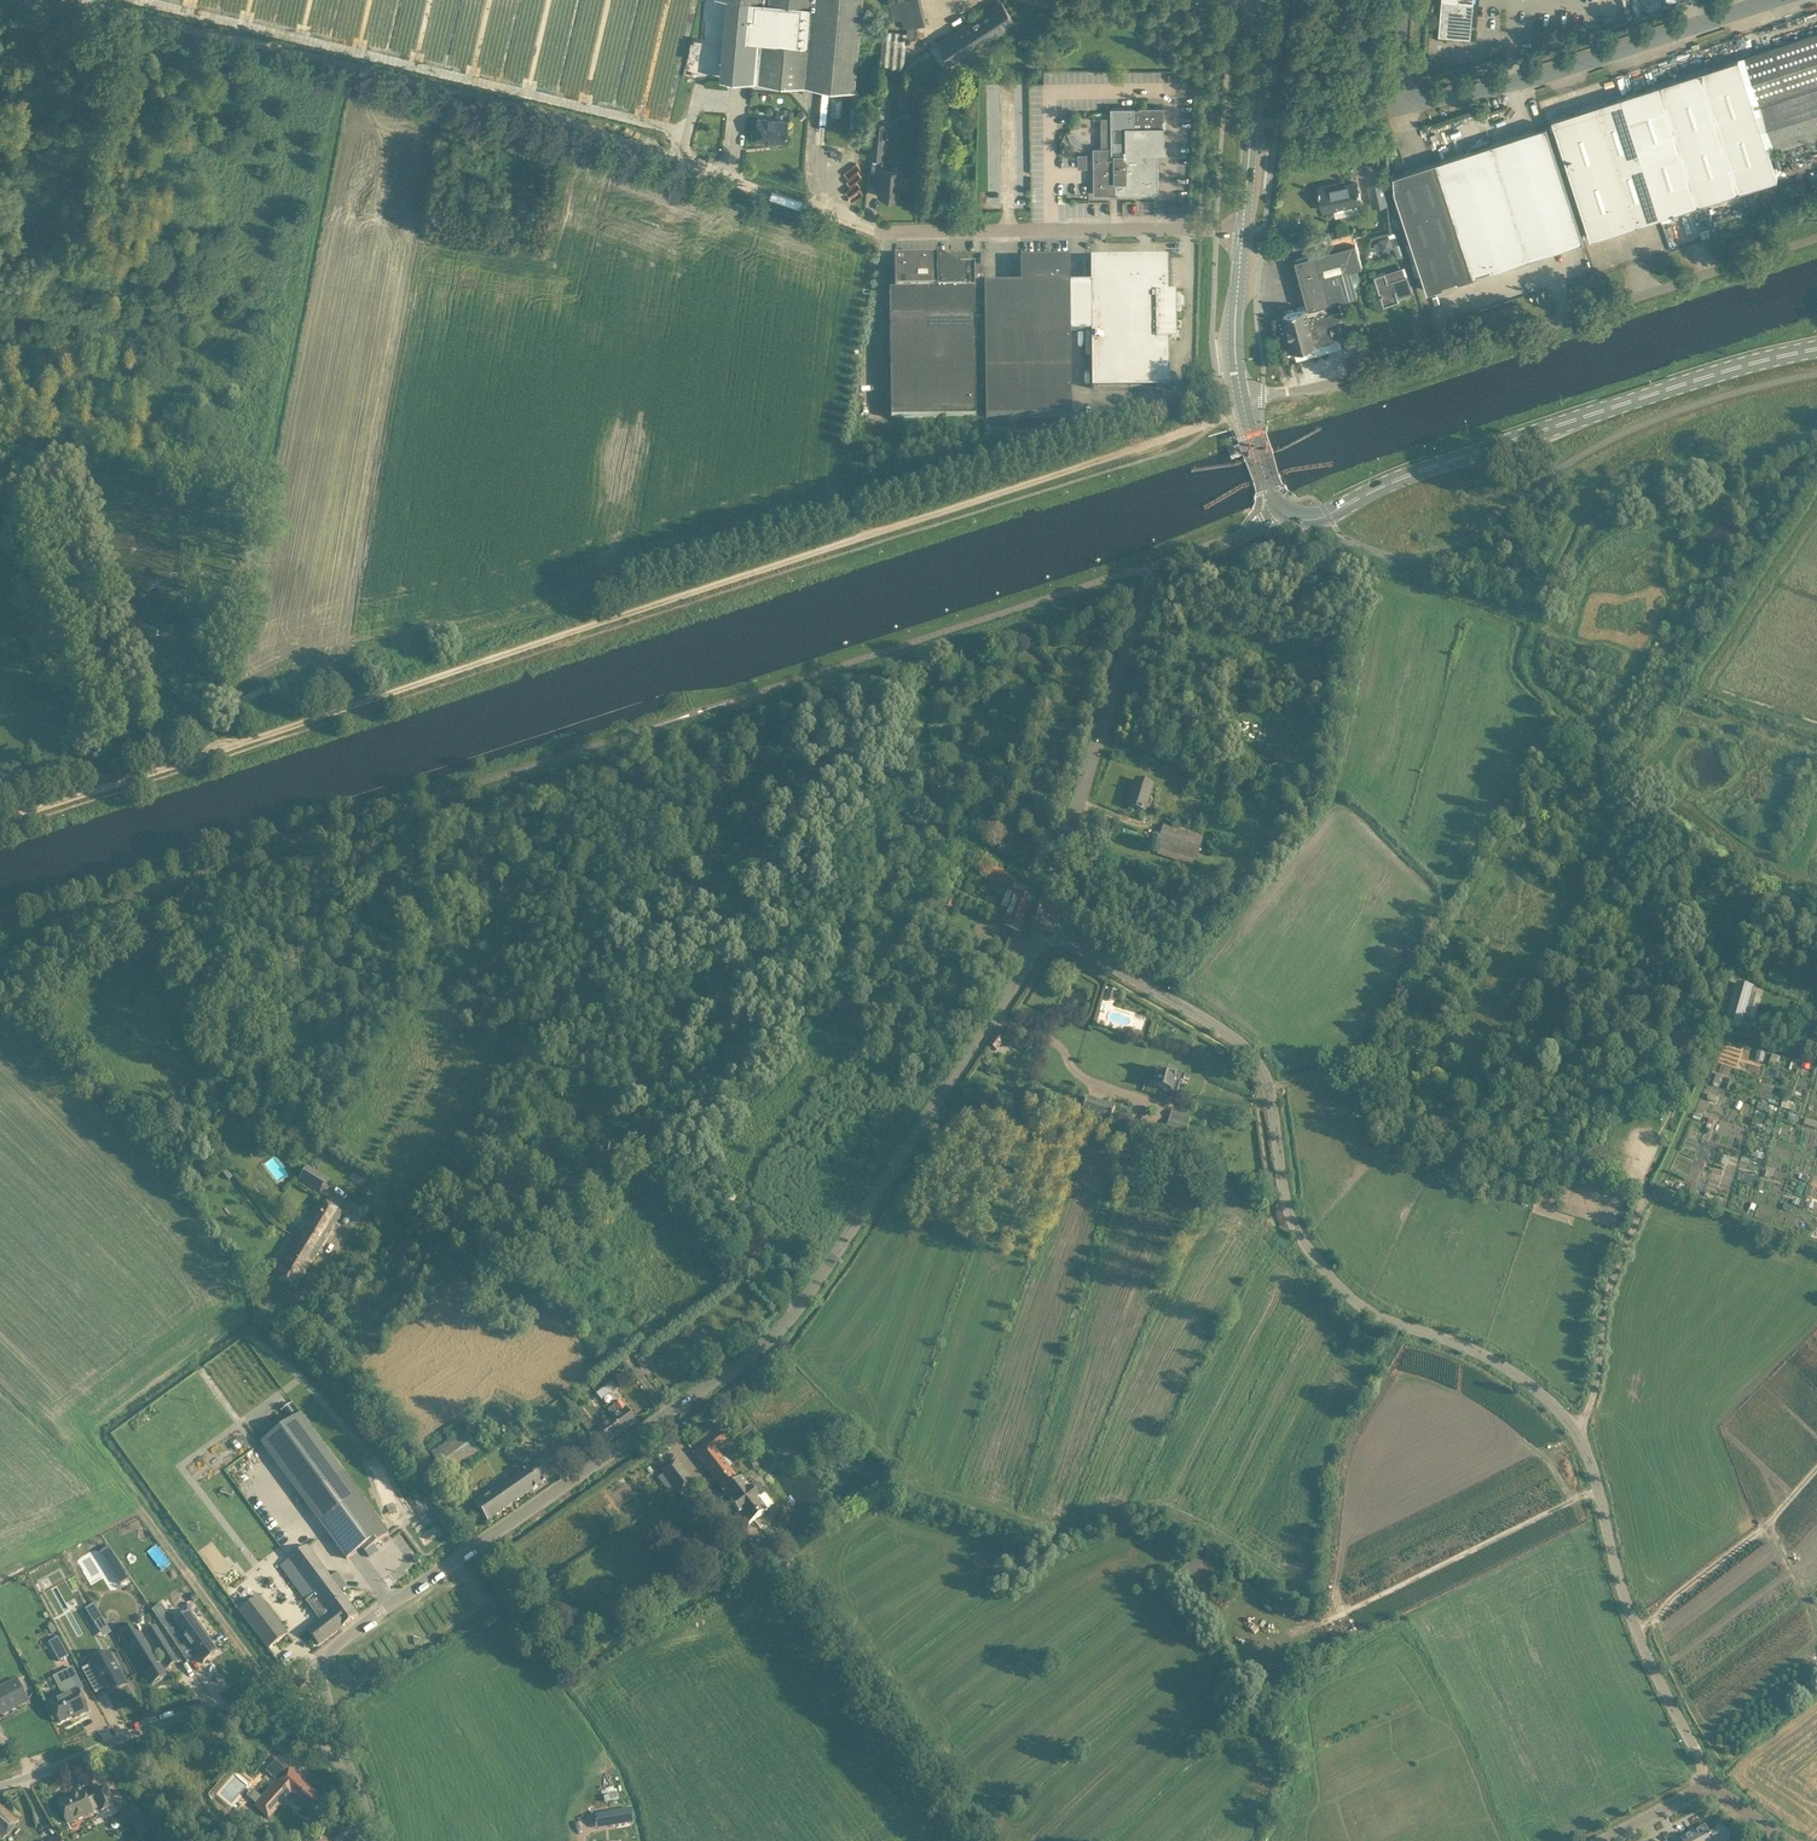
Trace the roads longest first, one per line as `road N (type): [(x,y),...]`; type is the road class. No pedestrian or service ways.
road 1 (track): [(1243,406),(1172,443),(0,819)]
road 2 (unclassified): [(1701,1786),(1700,1761),(1622,1602),(1599,1492),(1574,1428),(1512,1370),(1389,1321),(1340,1289),(1287,1209),(1269,1087),(1253,1059),(1206,1020),(1042,930)]
road 3 (unclassified): [(316,1657),(779,1336),(1031,959),(1042,930)]
road 4 (unclassified): [(587,130),(884,241),(1216,231)]
road 5 (track): [(1570,990),(1575,944),(1564,929),(1639,795),(1615,776),(1747,607),(1816,488)]
road 6 (secondary): [(1816,350),(1387,486),(1329,517),(1309,522),(1281,511)]
road 7 (track): [(59,0),(587,130)]
road 8 (unclassified): [(1797,0),(1412,118),(1395,83),(1402,0)]
road 9 (unclassified): [(1042,930),(1155,566),(1241,539),(1281,511)]
road 10 (unclassified): [(1243,406),(1706,275)]
road 11 (track): [(1574,1428),(1597,1385),(1608,1288),(1641,1211),(1640,1174),(1671,1119),(1699,1034)]
road 12 (track): [(594,626),(576,610),(403,642),(341,663)]
road 13 (residential): [(0,1788),(154,1723),(221,1709)]
road 14 (secondary): [(1243,231),(1262,0)]
road 15 (secondary): [(1243,406),(1235,328),(1243,231)]
road 16 (unclassified): [(350,1774),(314,1747),(221,1709)]
road 17 (unclassified): [(350,1774),(316,1657)]

